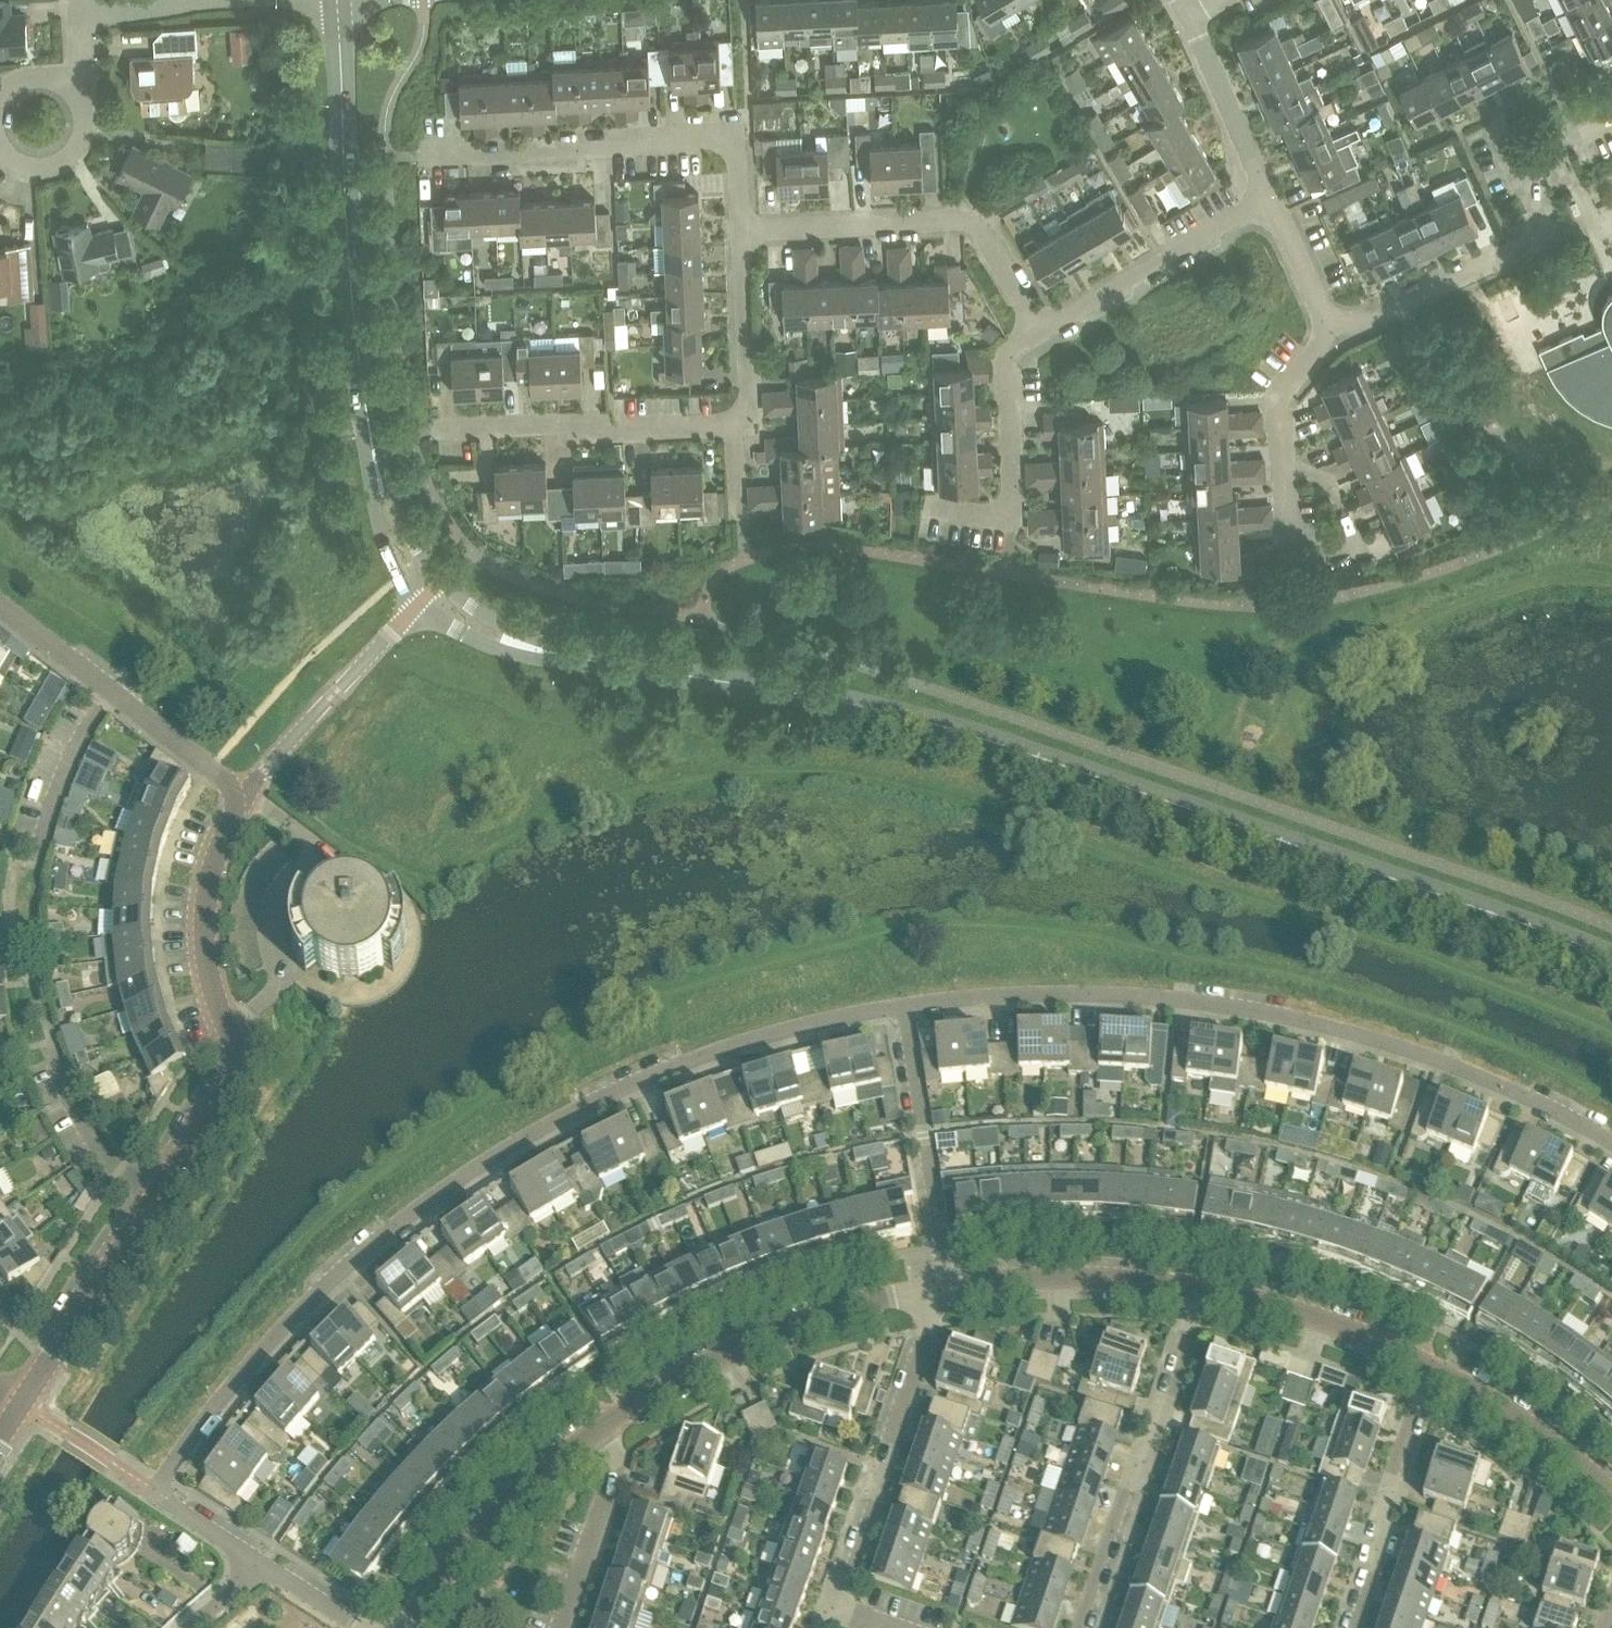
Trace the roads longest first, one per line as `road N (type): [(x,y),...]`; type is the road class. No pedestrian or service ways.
road 1 (tertiary): [(1611,959),(960,733),(836,701),(537,652),(476,627),(430,592)]
road 2 (residential): [(906,1005),(670,1069),(491,1160),(376,1243),(288,1325),(155,1492)]
road 3 (residential): [(1611,1141),(1484,1077),(1293,1018),(1104,995),(906,1005)]
road 4 (residential): [(20,1403),(233,1077),(234,1045),(206,962),(206,918),(239,800)]
road 5 (tertiary): [(430,592),(393,531),(366,440),(336,0)]
road 6 (residential): [(416,155),(732,136),(743,229)]
road 7 (residential): [(1332,322),(1358,326),(1525,246),(1535,224),(1536,160),(1611,120)]
road 8 (residential): [(1084,1627),(1202,1291)]
road 9 (residential): [(823,1627),(938,1290)]
road 10 (residential): [(743,229),(970,225),(1037,328)]
road 11 (residential): [(938,1290),(777,1333),(629,1409)]
road 12 (residential): [(629,1409),(497,1516),(405,1627)]
road 13 (residential): [(239,800),(0,605)]
road 14 (residential): [(433,429),(740,422)]
road 15 (residential): [(938,1290),(942,1246),(906,1005)]
road 16 (residential): [(926,502),(1013,514),(1008,352),(1037,328)]
road 17 (residential): [(239,800),(430,592)]
road 18 (residential): [(1348,1627),(1437,1370)]
road 19 (residential): [(1037,328),(1267,194)]
road 20 (residential): [(1202,1291),(1070,1279),(938,1290)]
road 21 (residential): [(1437,1370),(1322,1321),(1202,1291)]
road 22 (residential): [(559,1627),(629,1409)]
road 23 (residential): [(1611,1495),(1545,1438),(1437,1370)]
road 24 (residential): [(740,422),(750,418),(743,229)]
road 25 (residential): [(1267,194),(1194,18)]
road 26 (residential): [(1284,465),(1328,480),(1355,546),(1292,566)]
road 27 (residential): [(1284,465),(1283,392),(1332,322)]
road 28 (unclassified): [(0,152),(29,169),(73,155),(88,112),(74,84)]
road 29 (residential): [(1332,322),(1267,194)]
road 30 (residential): [(264,1566),(155,1492)]

